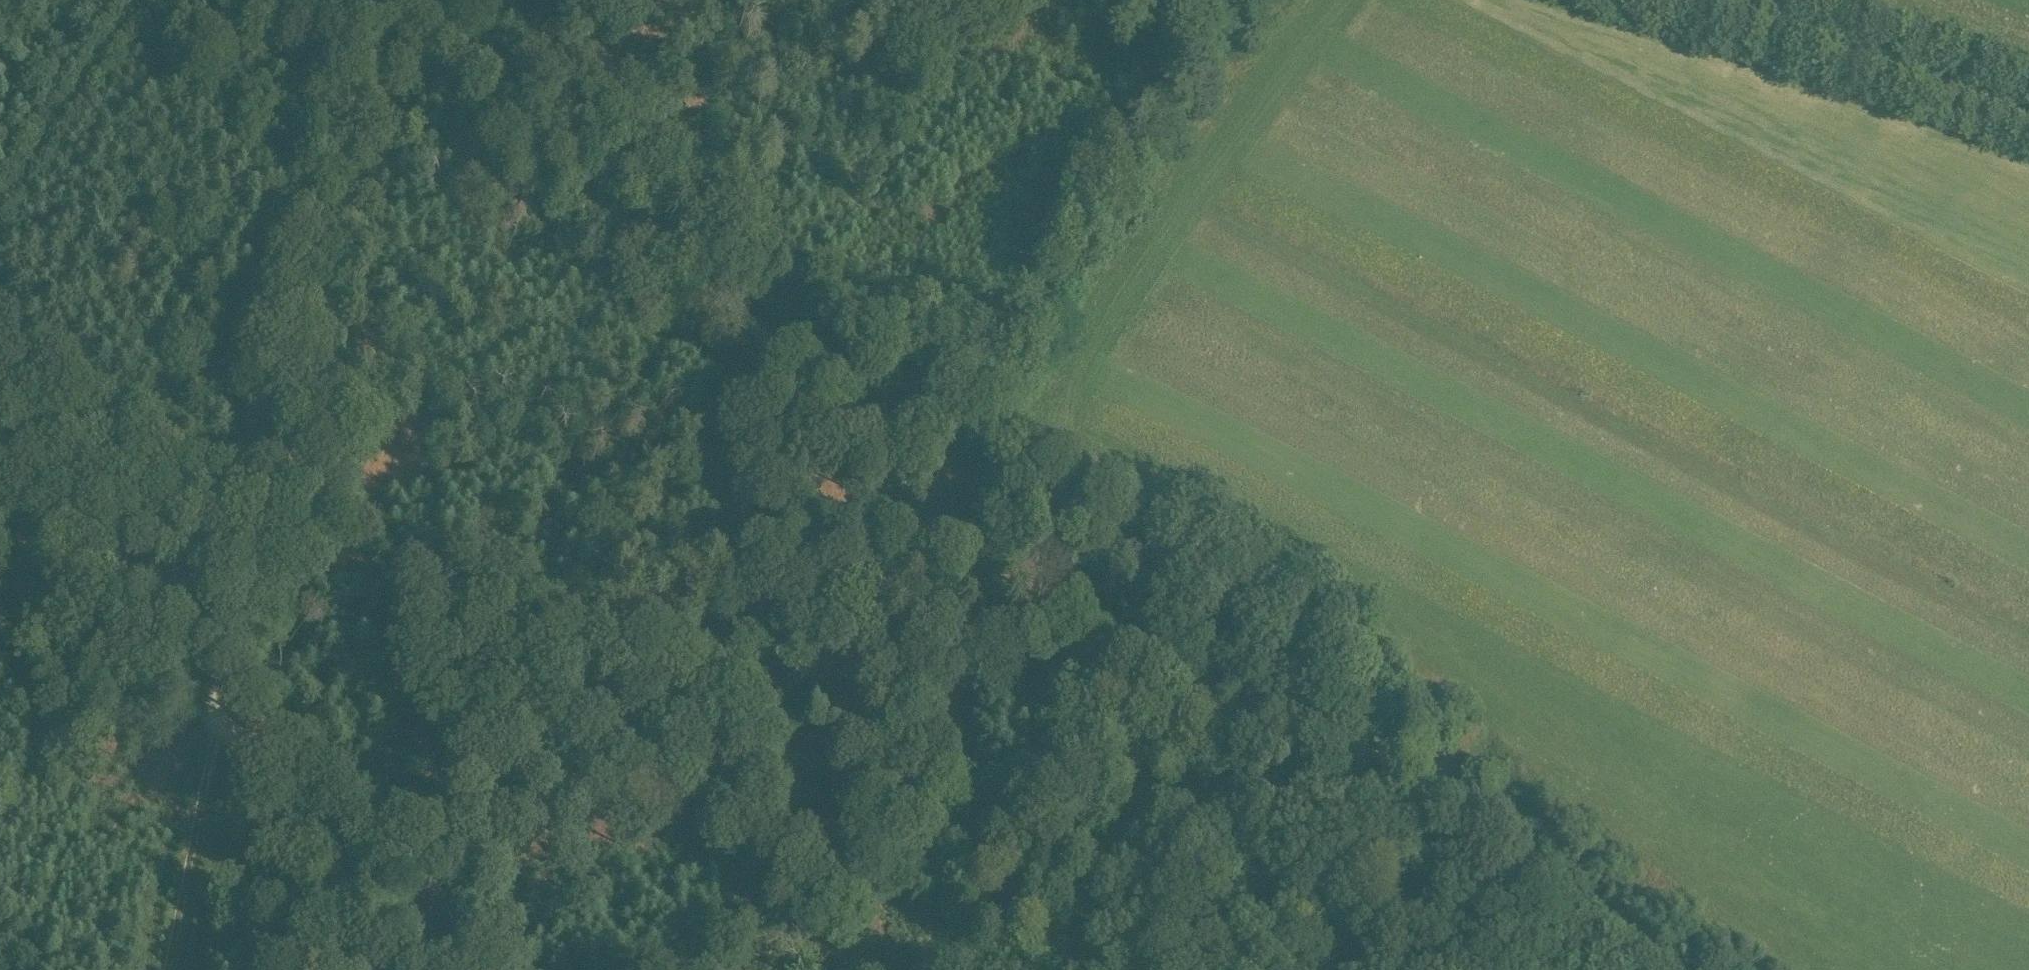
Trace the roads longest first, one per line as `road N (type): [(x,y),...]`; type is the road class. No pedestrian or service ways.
road 1 (track): [(393,0),(666,257),(799,364),(954,464),(1265,637),(1669,969)]
road 2 (track): [(364,0),(170,969)]
road 3 (track): [(0,476),(423,969)]
road 4 (track): [(2028,118),(1690,0)]
road 5 (track): [(0,215),(148,0)]
road 6 (track): [(580,0),(653,245)]

